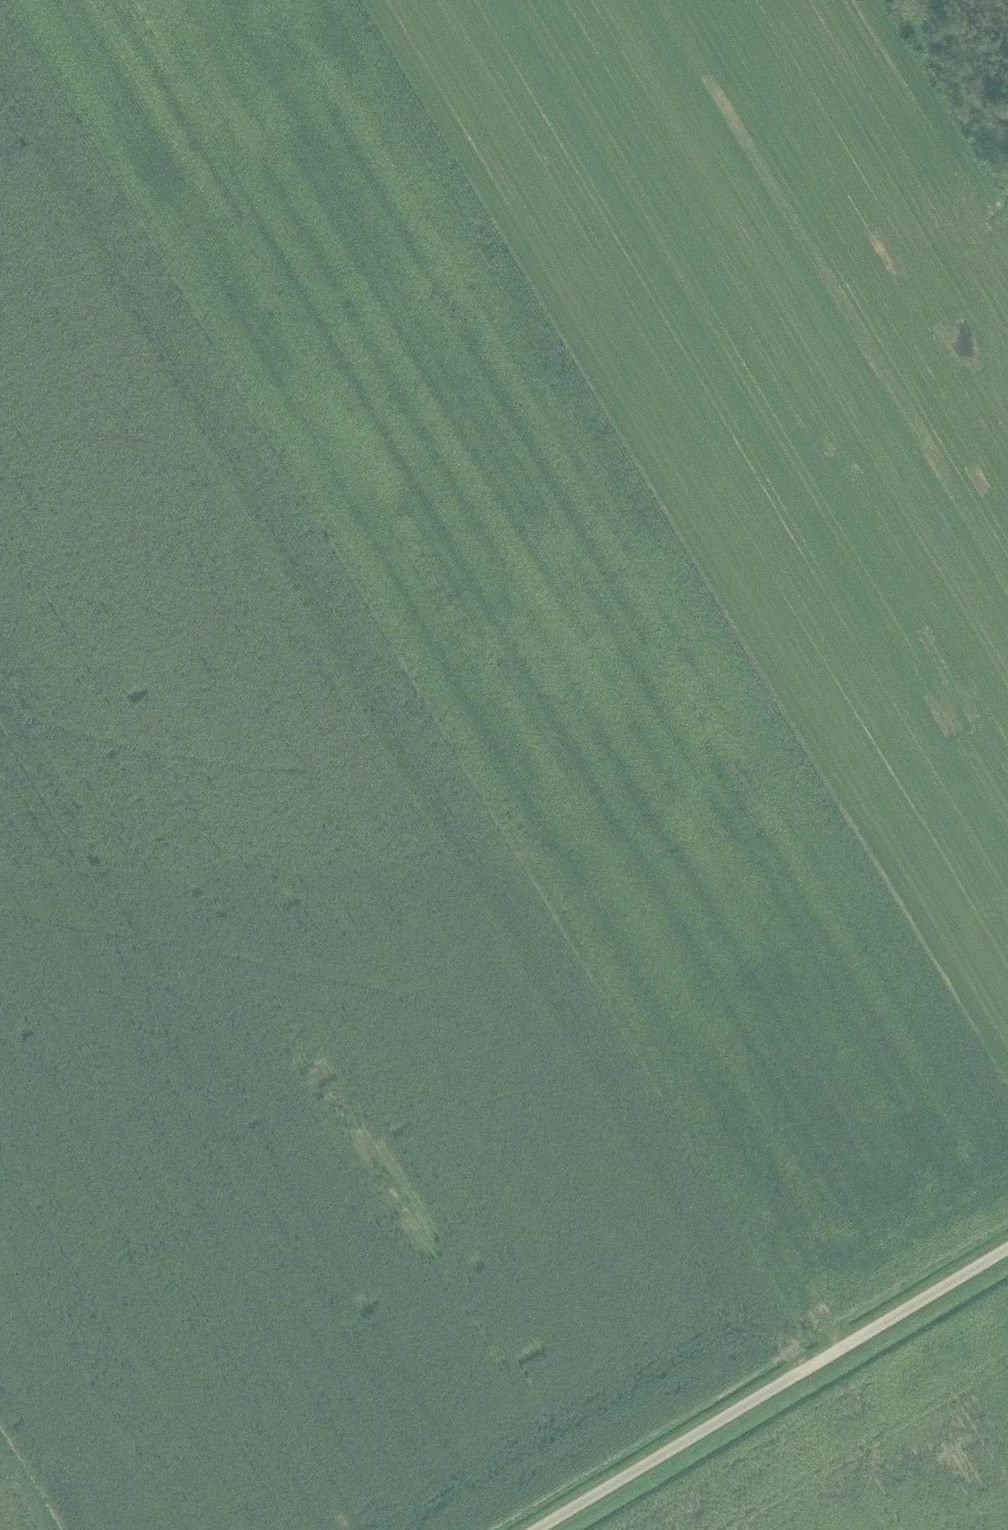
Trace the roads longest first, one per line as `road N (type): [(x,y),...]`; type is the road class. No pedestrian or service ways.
road 1 (unclassified): [(545,1529),(1007,1255)]

